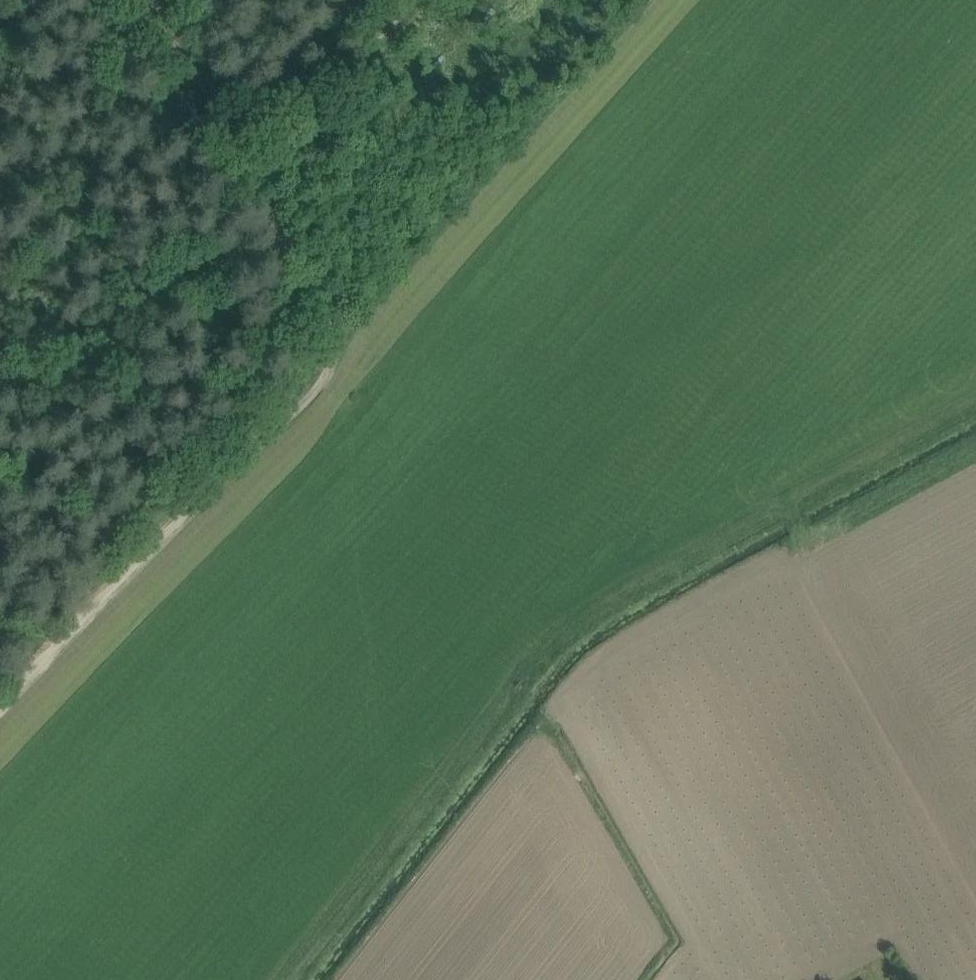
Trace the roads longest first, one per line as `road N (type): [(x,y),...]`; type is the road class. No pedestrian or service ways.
road 1 (track): [(0,702),(314,387),(335,350),(335,317),(159,0)]
road 2 (track): [(404,0),(252,157)]

